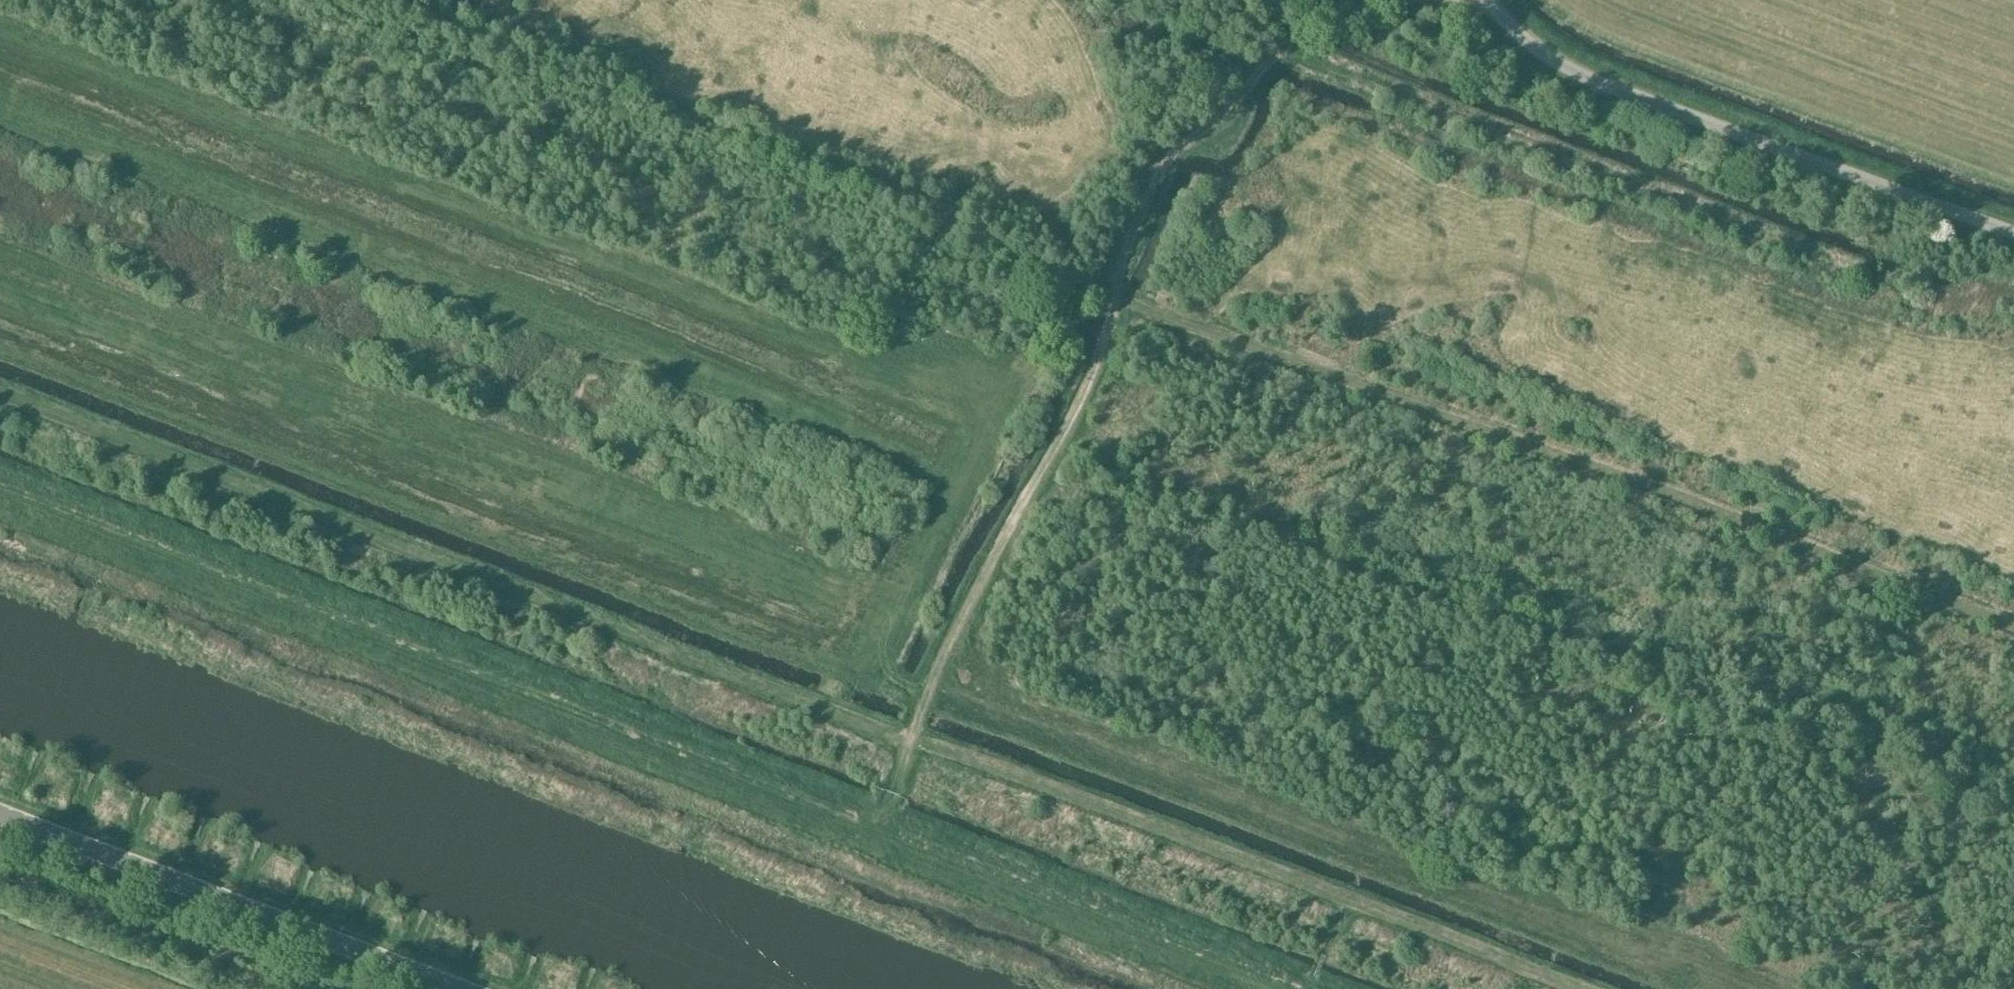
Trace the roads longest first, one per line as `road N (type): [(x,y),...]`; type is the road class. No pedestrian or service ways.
road 1 (unclassified): [(2013,234),(1577,73),(1490,0)]
road 2 (tertiary): [(450,988),(0,818)]

